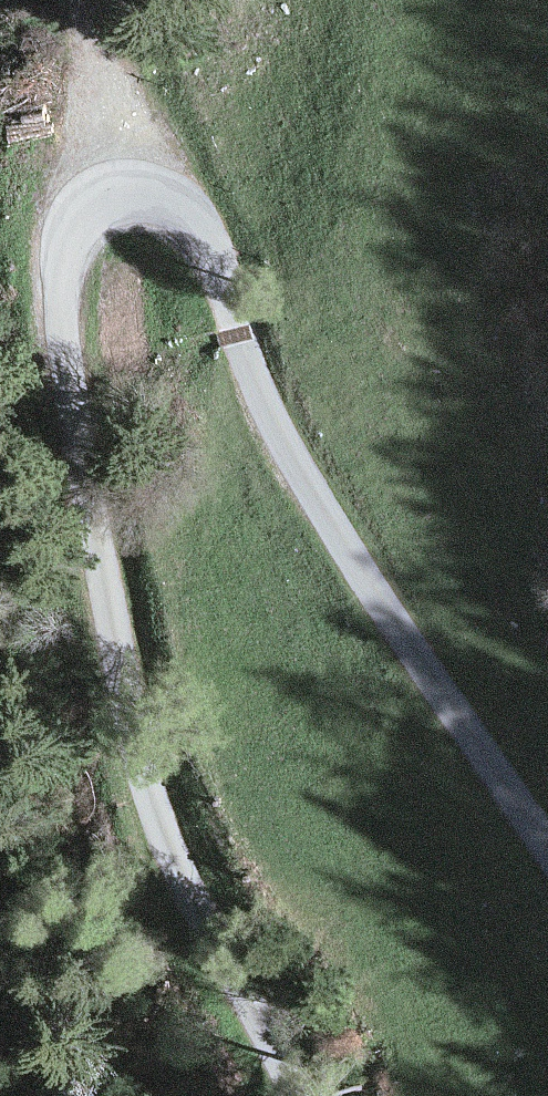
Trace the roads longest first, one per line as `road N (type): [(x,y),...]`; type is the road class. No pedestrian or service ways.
road 1 (unclassified): [(293,1095),(167,847),(142,767),(63,341),(64,265),(88,212),(147,194),(178,207),(203,234),(283,445),(547,856)]
road 2 (track): [(98,205),(86,0)]

